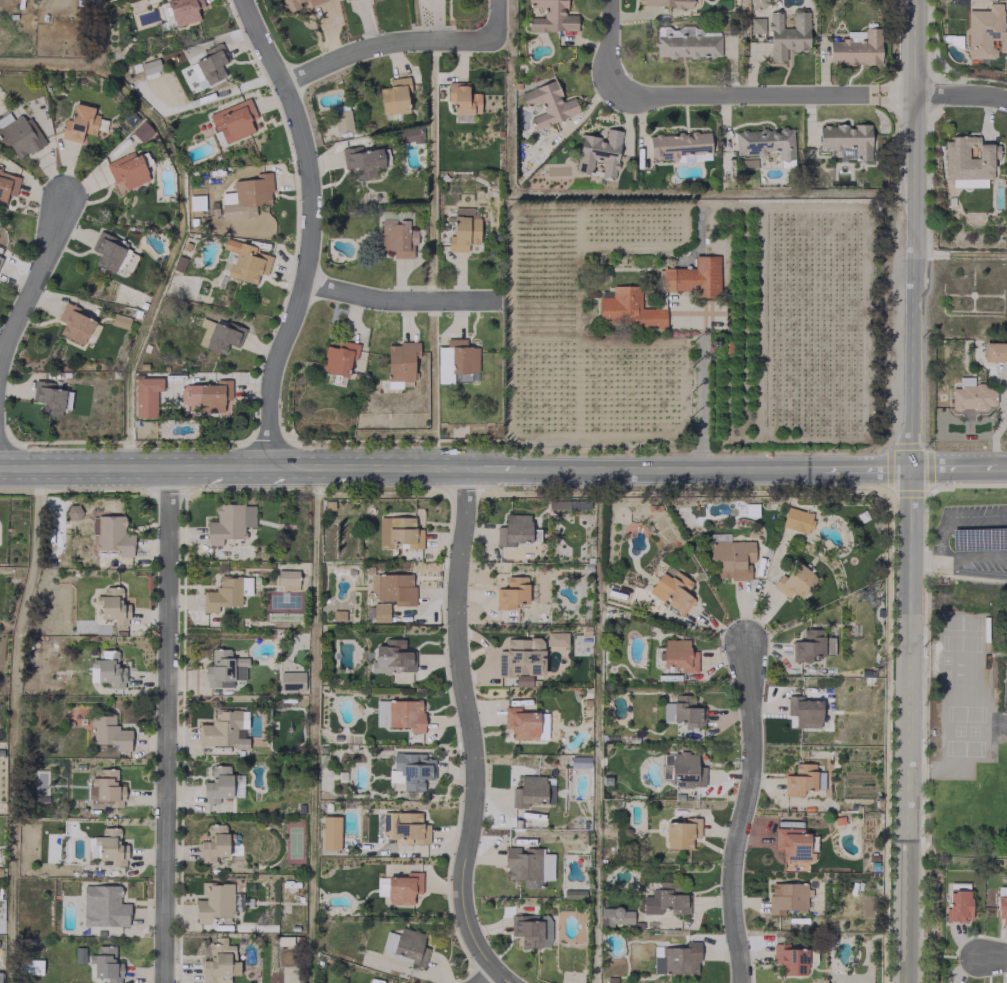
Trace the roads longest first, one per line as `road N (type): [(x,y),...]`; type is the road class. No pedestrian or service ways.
road 1 (residential): [(170,466),(165,982)]
road 2 (secondary): [(909,469),(903,982)]
road 3 (residential): [(469,468),(458,609),(477,777),(463,889),(471,937),(495,969)]
road 4 (residential): [(243,0),(306,137),(313,204),(306,280),(271,378),(271,463)]
road 5 (tertiary): [(914,0),(909,469)]
road 6 (secondary): [(469,468),(0,466)]
road 7 (residential): [(743,982),(733,898),(753,769),(748,642)]
road 8 (secondary): [(810,470),(523,468)]
road 9 (residential): [(614,94),(884,93)]
road 10 (residential): [(284,80),(348,48),(491,35)]
road 11 (residential): [(306,280),(380,298),(502,298)]
road 12 (residential): [(60,193),(0,367)]

